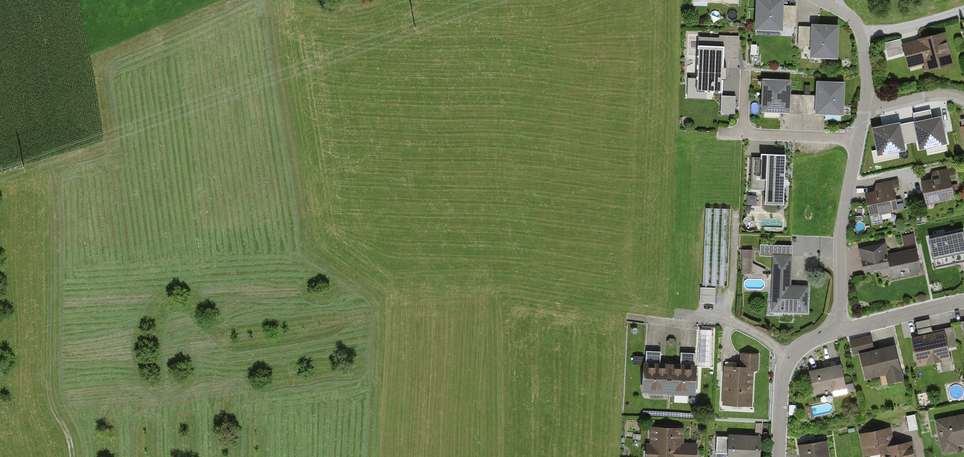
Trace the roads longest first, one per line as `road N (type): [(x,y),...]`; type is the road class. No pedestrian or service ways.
road 1 (track): [(49,140),(47,380),(72,456)]
road 2 (residential): [(839,330),(841,231),(859,139)]
road 3 (unclassified): [(859,139),(728,133)]
road 4 (residential): [(865,109),(863,35),(820,0)]
road 5 (residential): [(839,330),(963,300)]

